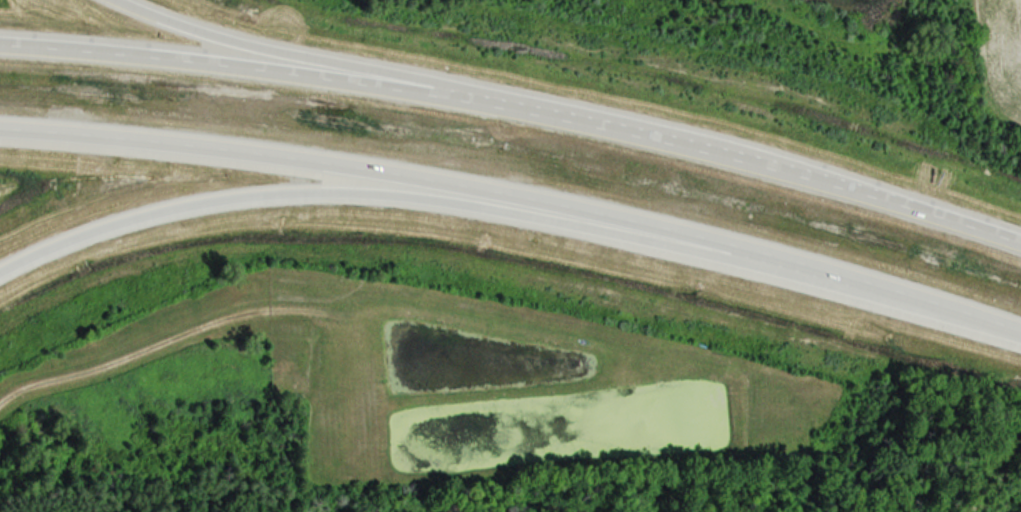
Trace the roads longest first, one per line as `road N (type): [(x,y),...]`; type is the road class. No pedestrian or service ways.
road 1 (motorway): [(1020,247),(694,146),(483,96),(0,45)]
road 2 (motorway): [(0,128),(274,157),(693,233),(1020,331)]
road 3 (motorway): [(0,265),(110,214),(256,185),(347,187),(693,233)]
road 4 (motorway): [(483,96),(204,33),(118,0)]

